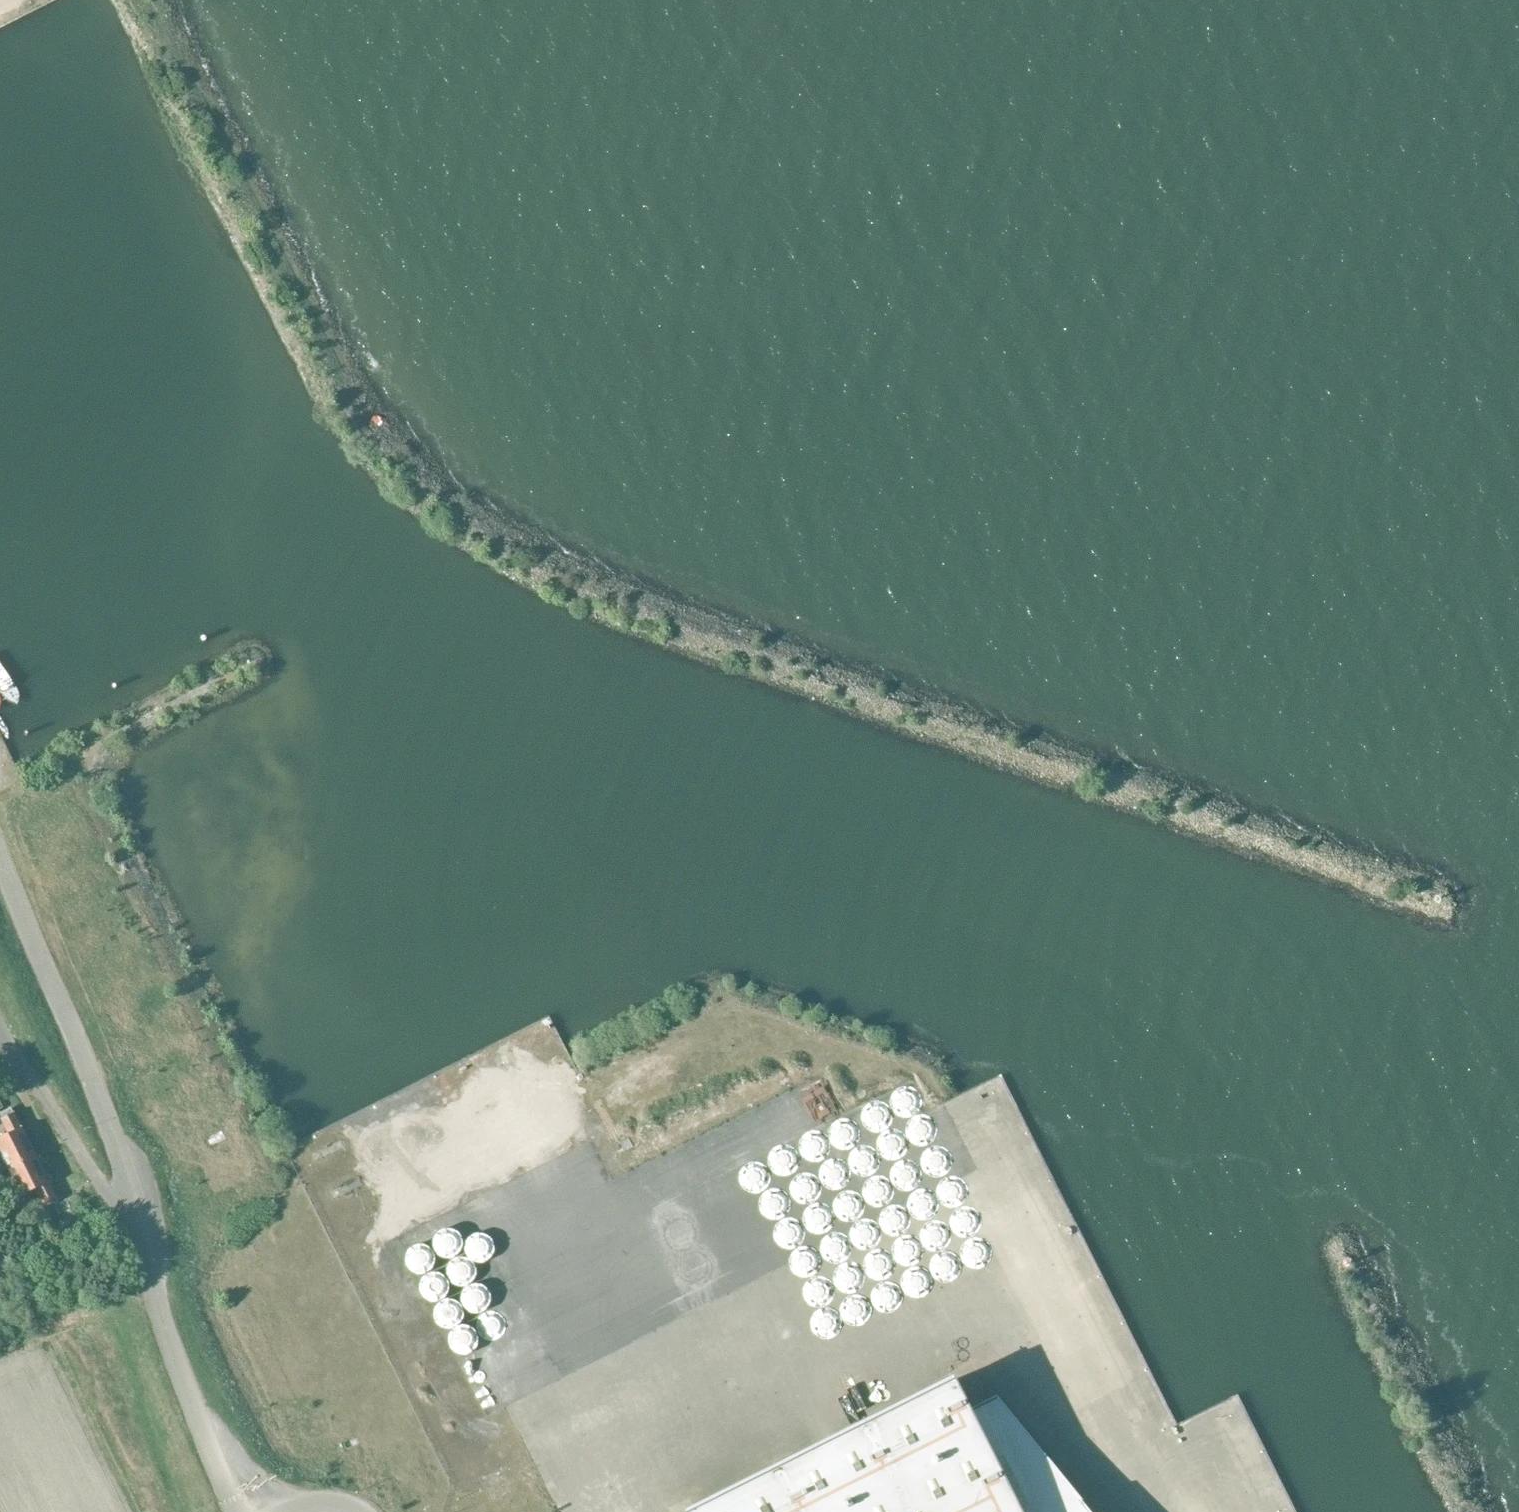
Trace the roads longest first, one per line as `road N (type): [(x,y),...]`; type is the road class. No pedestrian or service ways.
road 1 (unclassified): [(232,1511),(151,1284),(153,1232),(0,844)]

